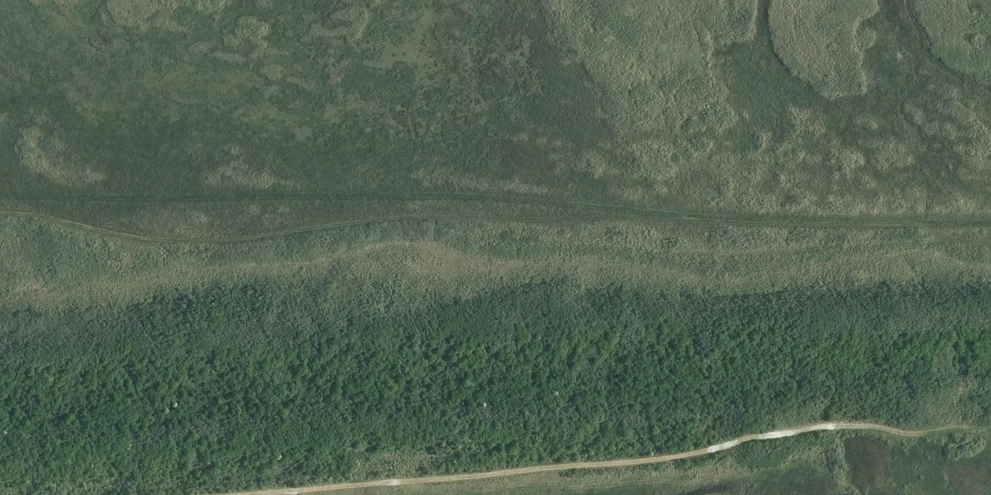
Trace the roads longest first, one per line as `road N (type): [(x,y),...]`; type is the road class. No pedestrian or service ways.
road 1 (track): [(990,228),(416,220),(205,248),(40,216),(0,216)]
road 2 (track): [(221,494),(698,450),(832,421),(976,430),(990,440)]

